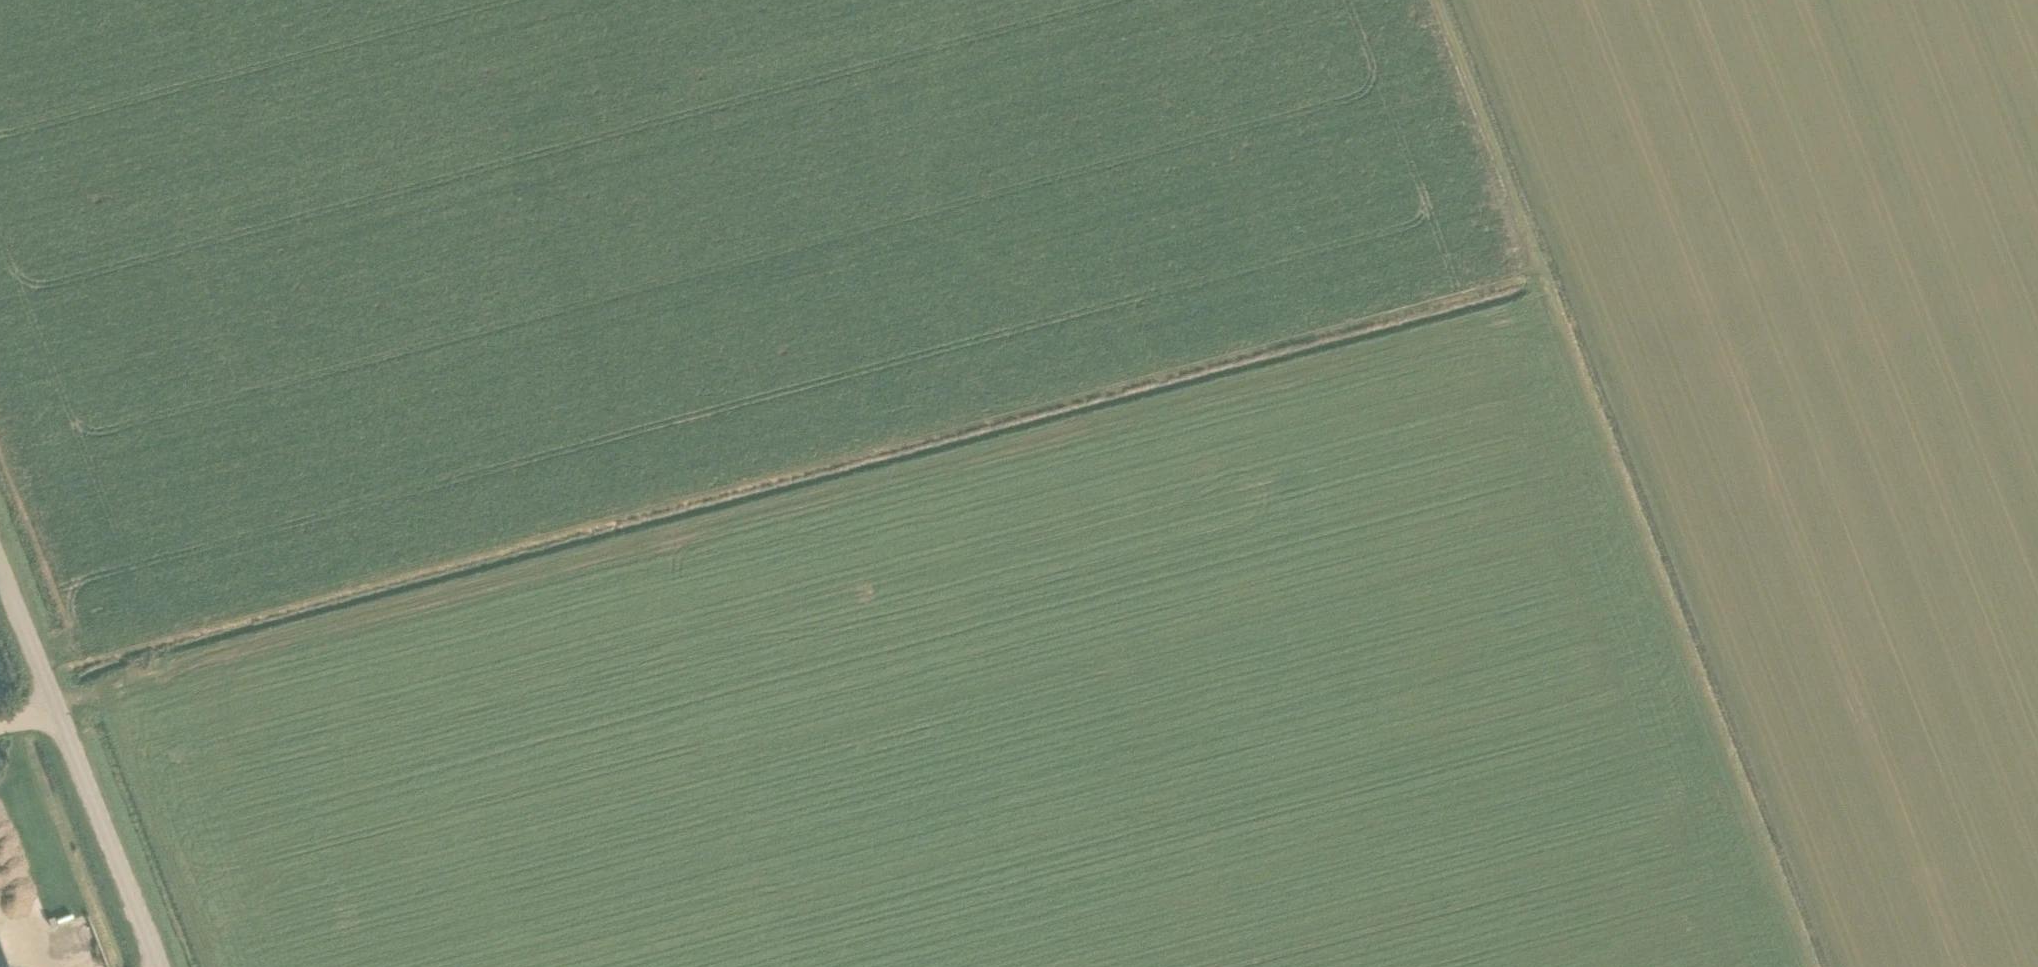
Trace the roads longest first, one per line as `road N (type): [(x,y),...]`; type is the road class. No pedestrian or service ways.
road 1 (tertiary): [(159,966),(0,567)]

